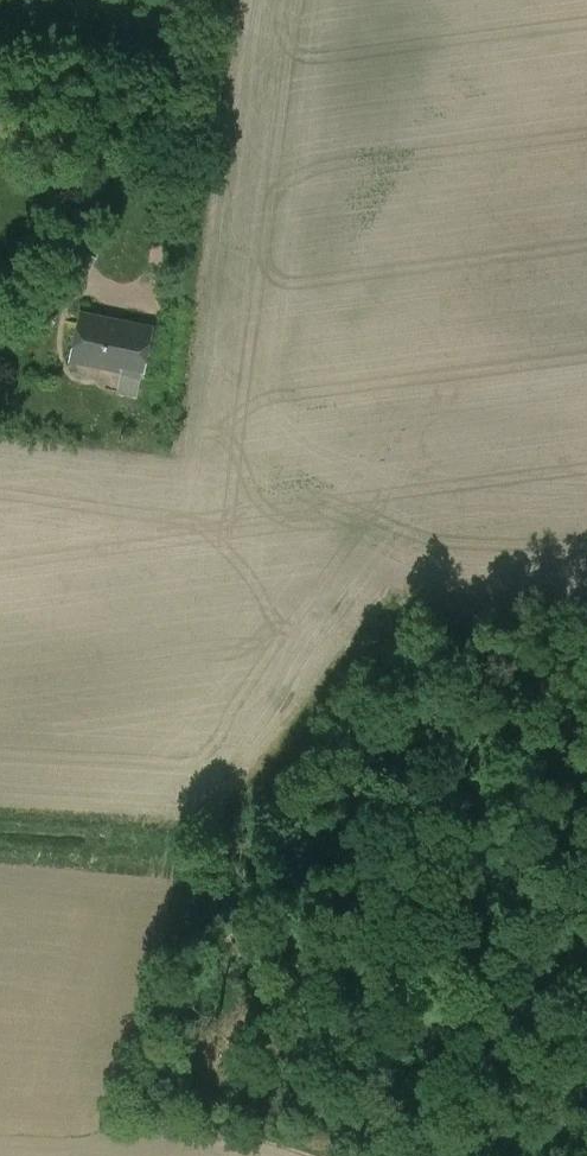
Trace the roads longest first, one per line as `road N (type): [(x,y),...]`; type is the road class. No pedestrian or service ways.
road 1 (track): [(197,0),(179,107),(155,169)]

